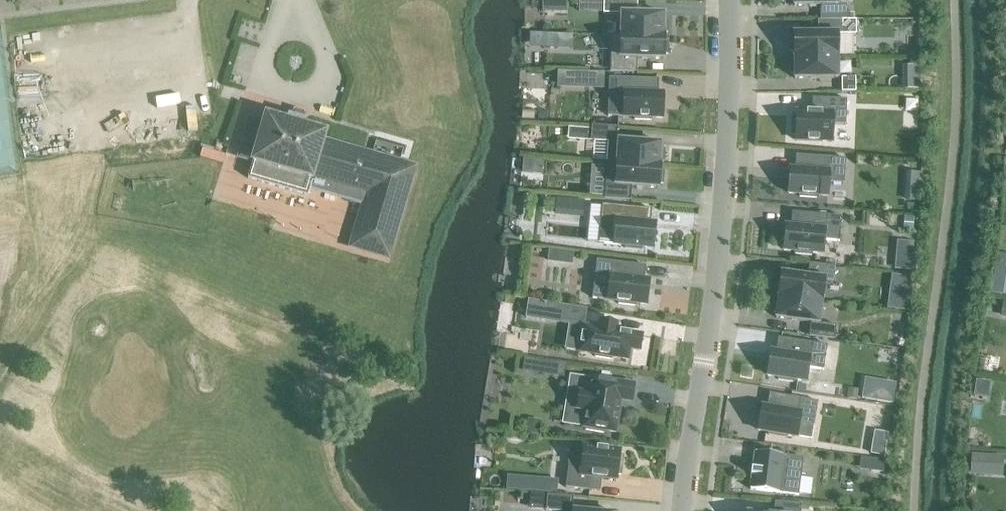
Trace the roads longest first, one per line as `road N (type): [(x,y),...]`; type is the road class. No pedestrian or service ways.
road 1 (residential): [(683,510),(721,225),(727,0)]

